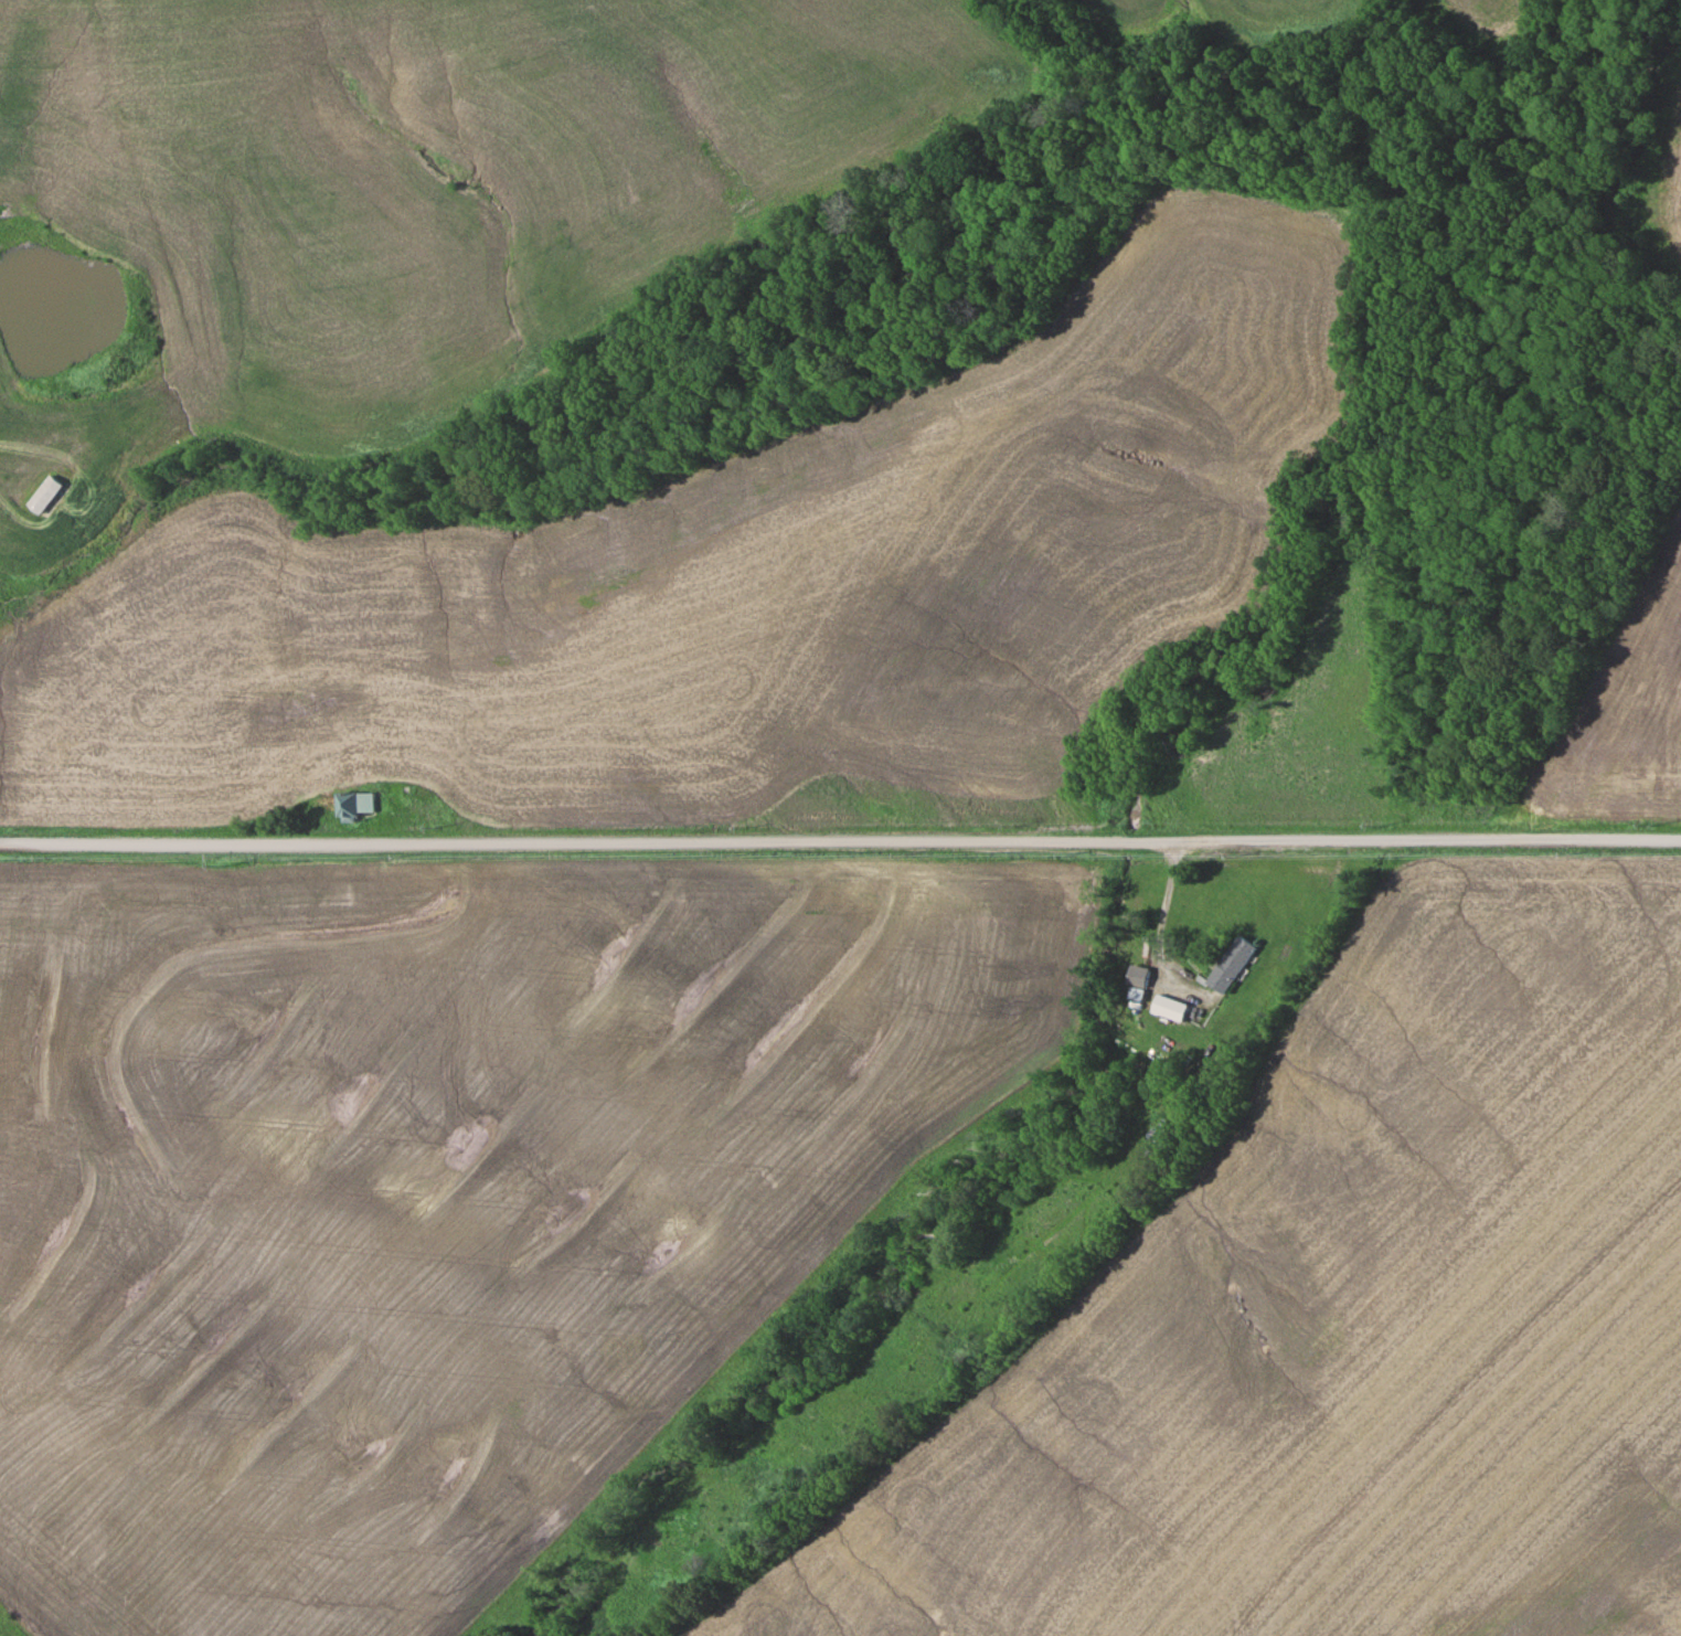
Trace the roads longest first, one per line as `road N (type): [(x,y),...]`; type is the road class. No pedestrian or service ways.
road 1 (residential): [(1680,841),(0,843)]

